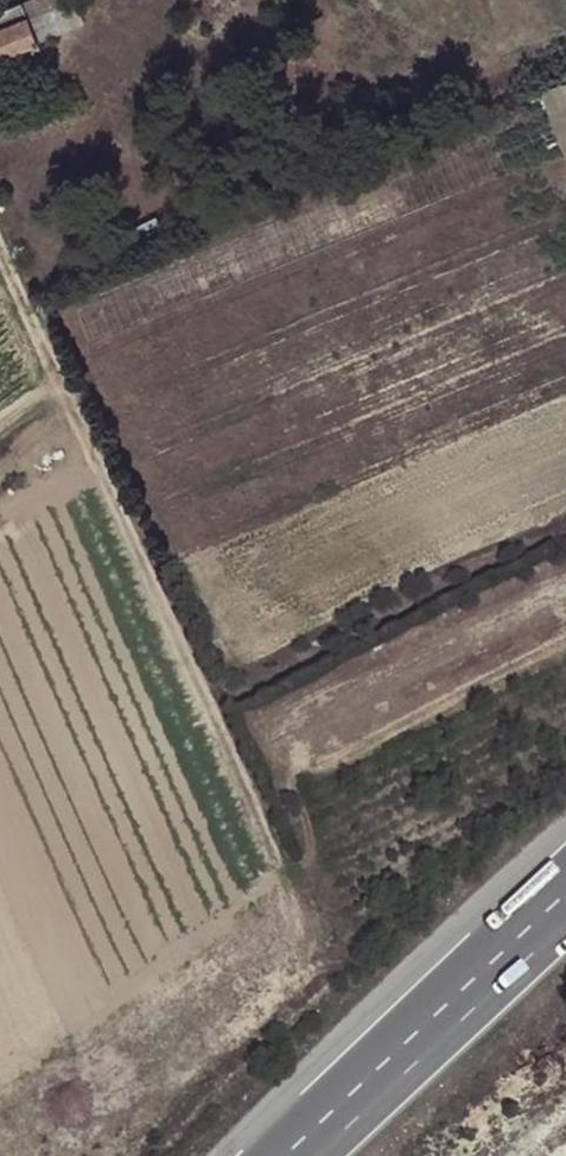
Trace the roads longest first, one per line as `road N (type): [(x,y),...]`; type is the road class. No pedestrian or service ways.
road 1 (motorway): [(565,897),(288,1155)]

